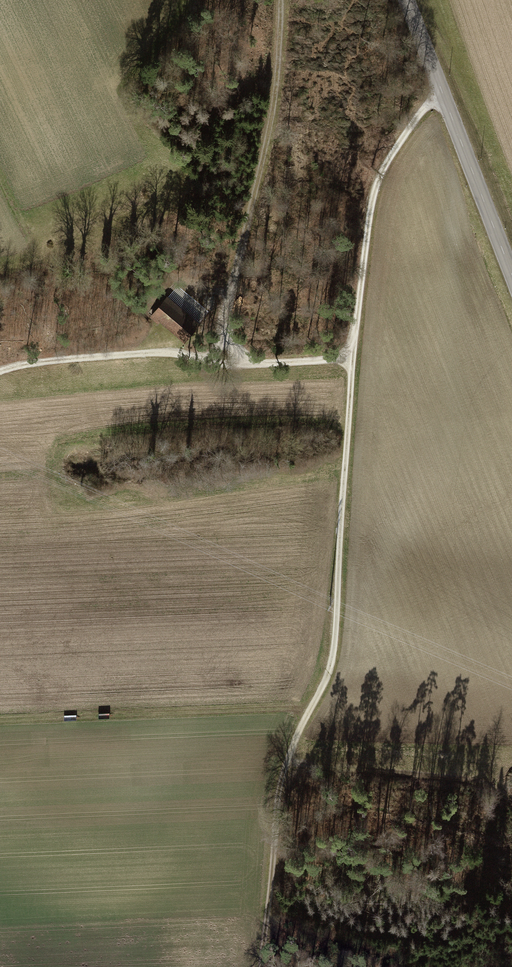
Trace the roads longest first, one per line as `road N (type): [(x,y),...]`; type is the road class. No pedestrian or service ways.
road 1 (track): [(443,93),(427,103),(376,183),(352,357),(337,635),(330,671),(278,775),(268,966)]
road 2 (track): [(0,370),(110,355),(281,365),(352,357)]
road 3 (track): [(221,320),(221,293),(262,166),(282,0)]
road 4 (track): [(0,721),(311,708)]
road 5 (tertiary): [(407,0),(511,276)]
road 6 (track): [(287,755),(312,768),(511,819)]
road 7 (track): [(281,365),(245,355),(221,320),(180,288)]

